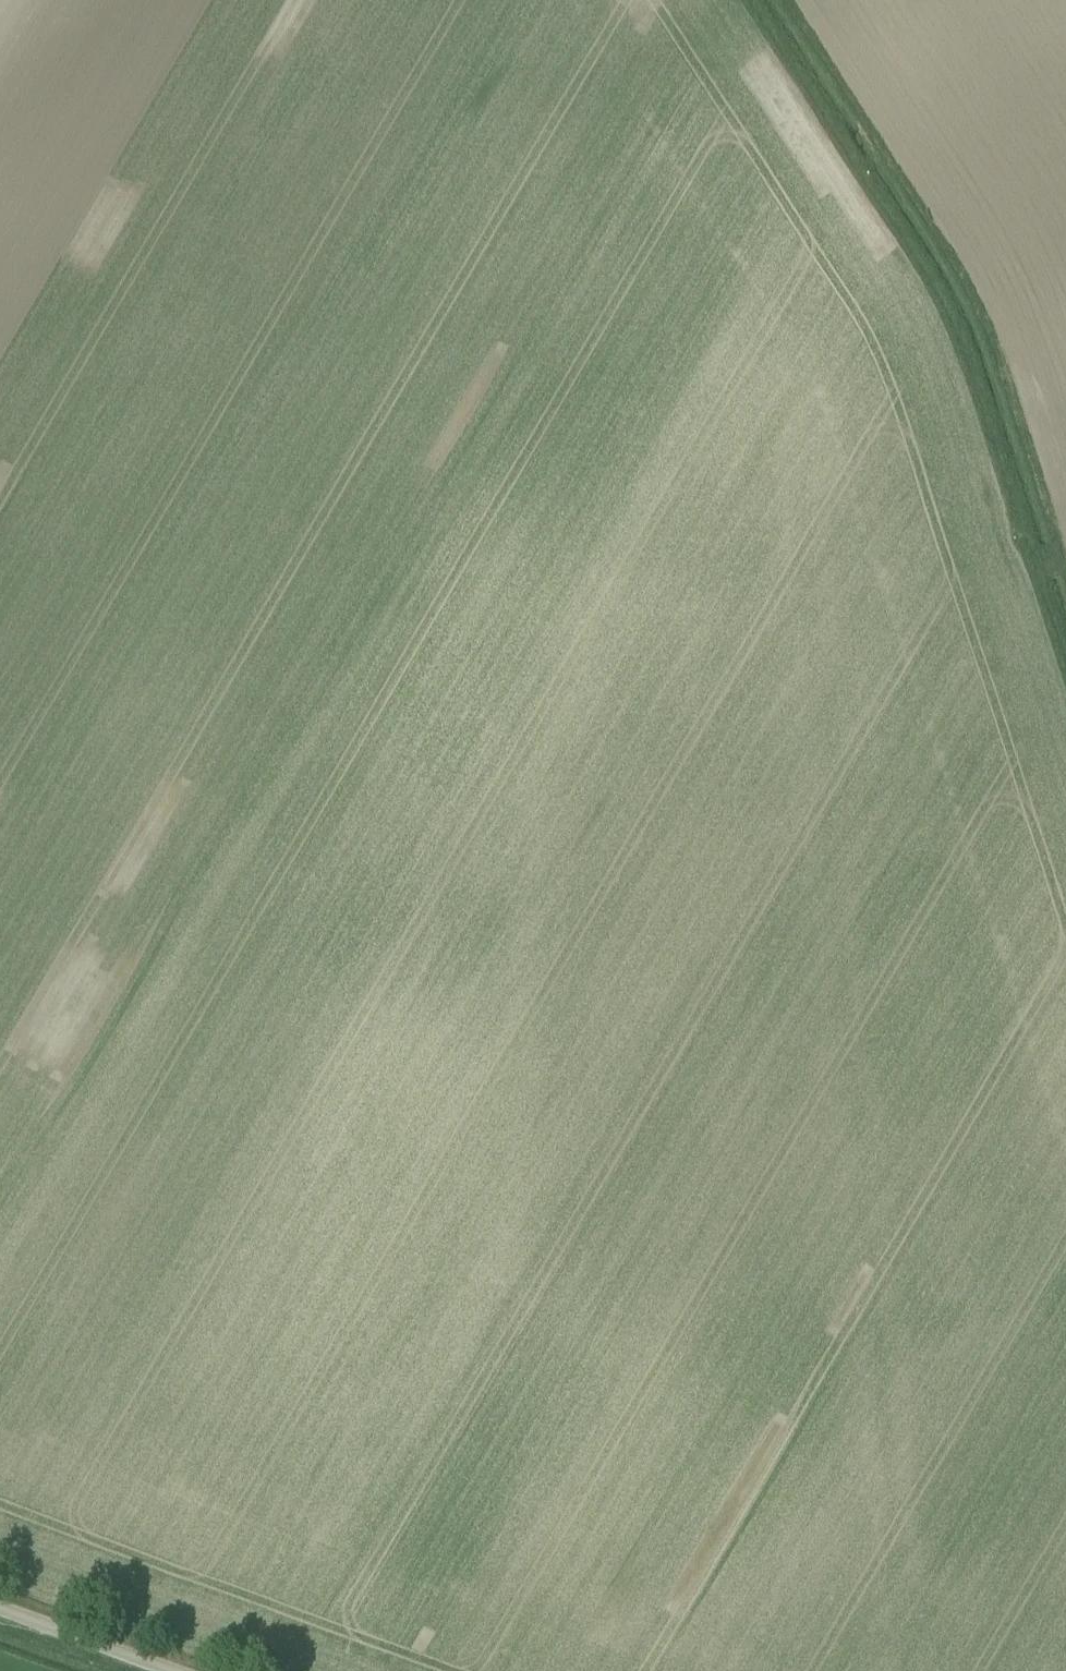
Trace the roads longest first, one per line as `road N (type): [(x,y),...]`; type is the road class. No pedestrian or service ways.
road 1 (unclassified): [(219,1670),(0,1588)]

